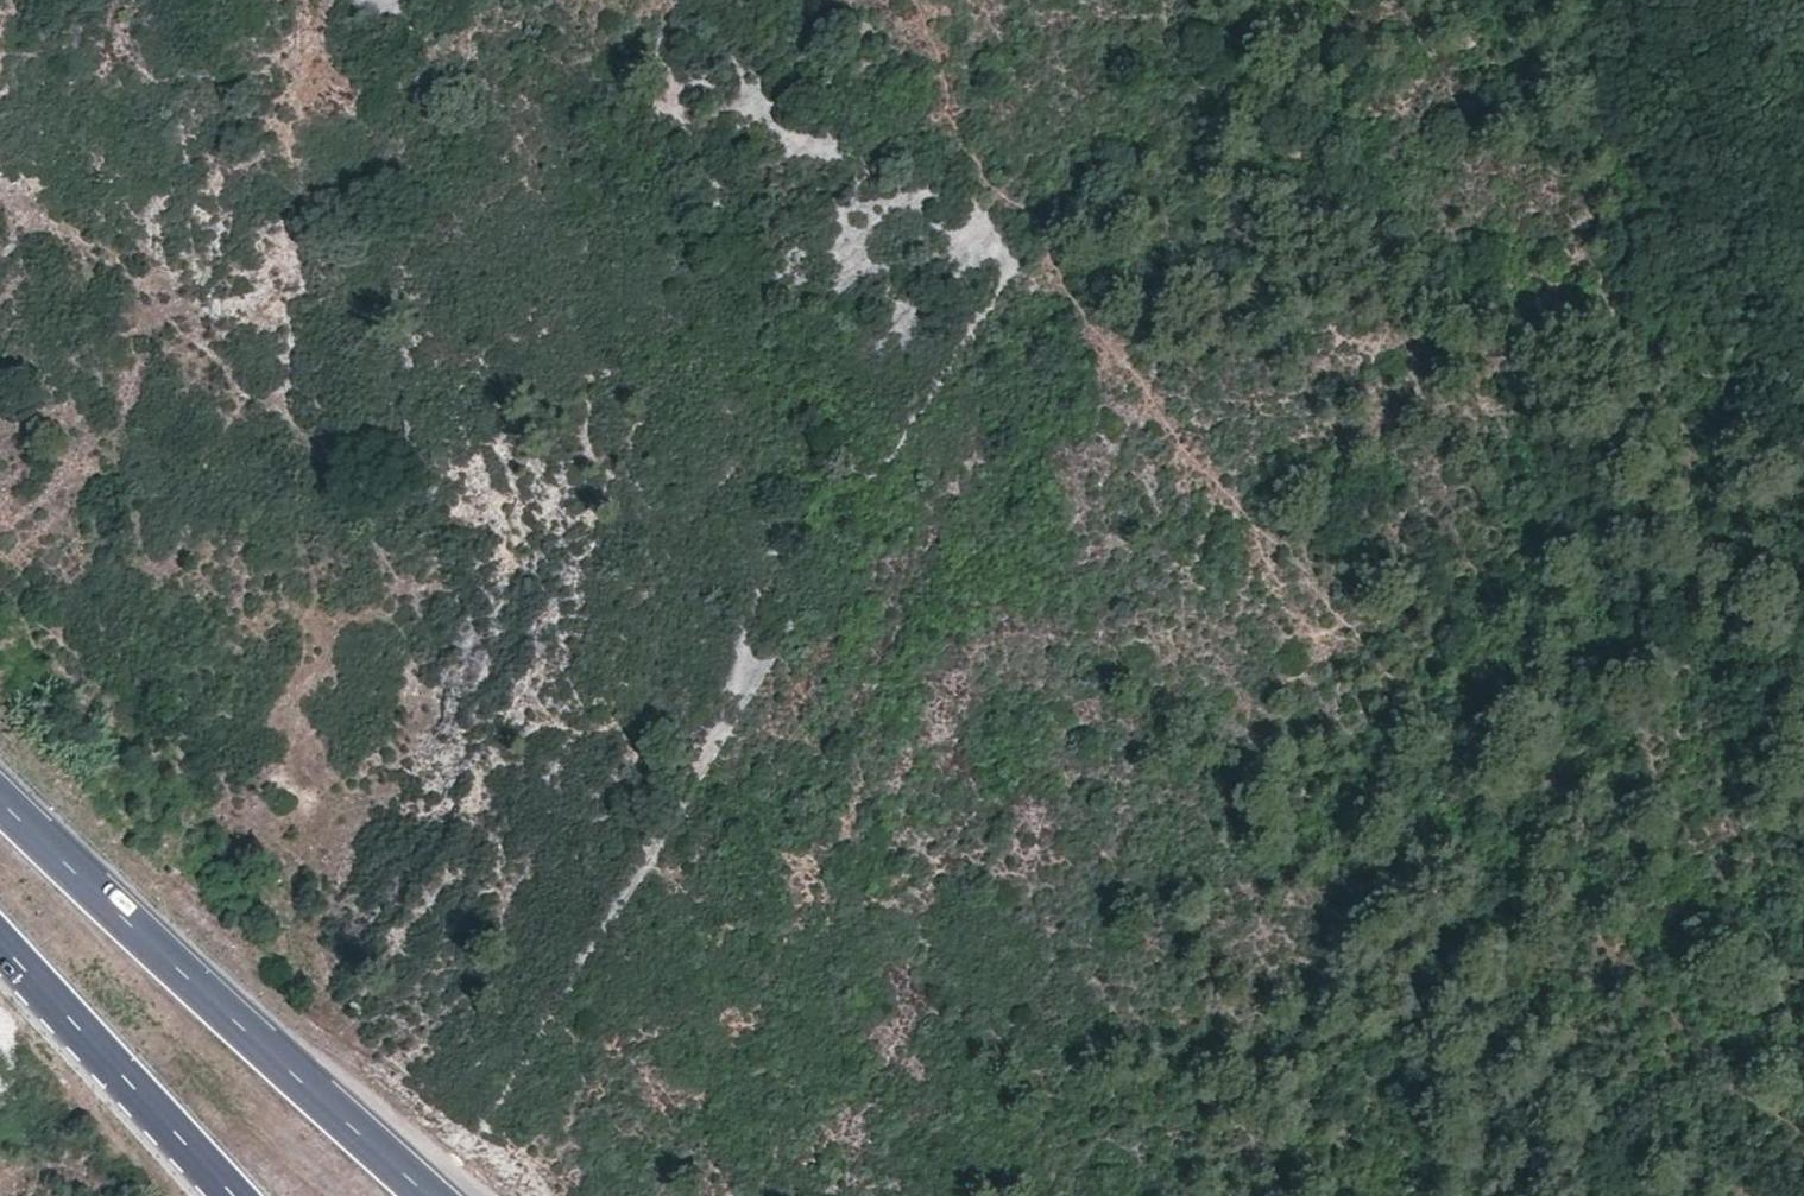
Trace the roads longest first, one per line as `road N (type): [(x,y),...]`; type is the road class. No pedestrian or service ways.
road 1 (trunk): [(433,1195),(0,805)]
road 2 (trunk): [(0,944),(232,1195)]

